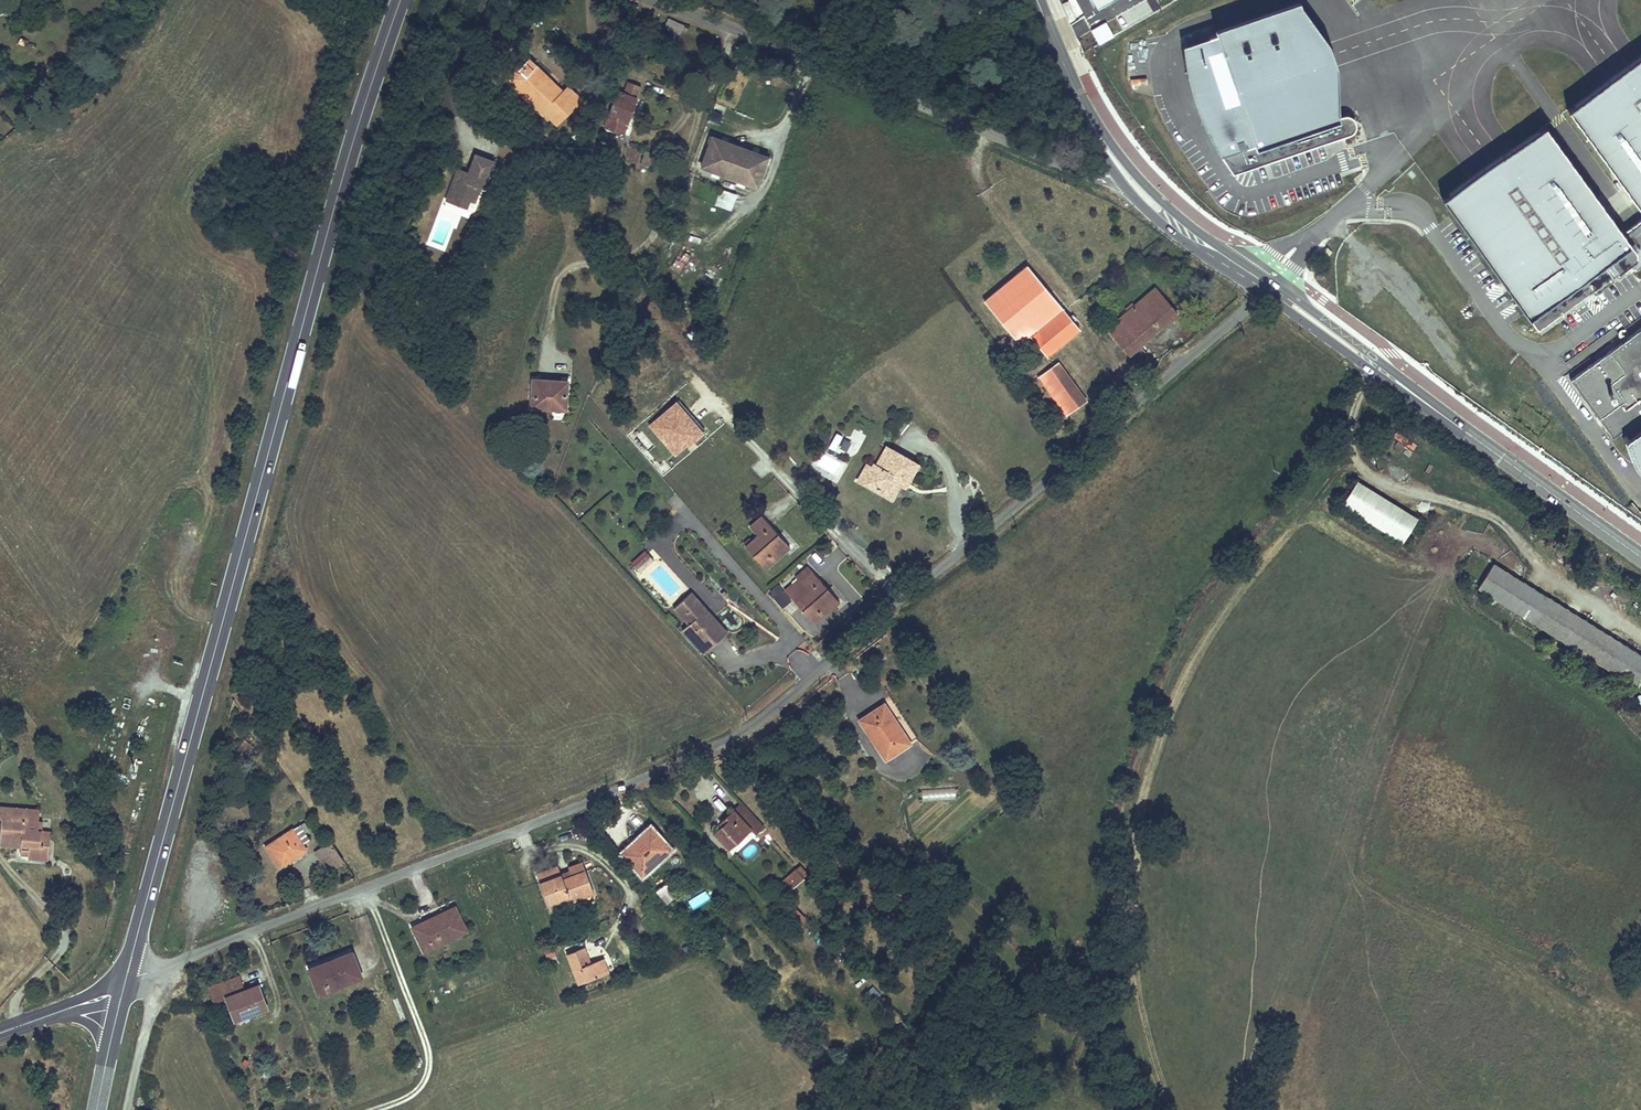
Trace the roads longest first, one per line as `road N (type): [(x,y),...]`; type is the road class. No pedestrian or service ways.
road 1 (residential): [(126,975),(166,970),(739,735),(1263,294)]
road 2 (secondary): [(401,0),(339,192),(126,975)]
road 3 (track): [(1173,1109),(1132,928),(1138,823),(1153,752),(1209,637),(1332,472),(1349,404),(1376,365)]
road 4 (residential): [(655,0),(1077,171),(1118,177)]
road 5 (unclassified): [(1376,365),(1640,557)]
road 6 (track): [(367,889),(430,1046),(429,1067),(407,1096),(372,1109)]
road 7 (unclassified): [(1272,283),(1177,216),(1094,122)]
road 8 (unclassified): [(1118,177),(1186,243),(1263,294)]
road 9 (track): [(166,970),(131,1109)]
road 10 (unclassified): [(1038,0),(1094,122)]
road 11 (unclassified): [(1263,294),(1376,365)]
road 12 (unclassified): [(1376,365),(1272,283)]

